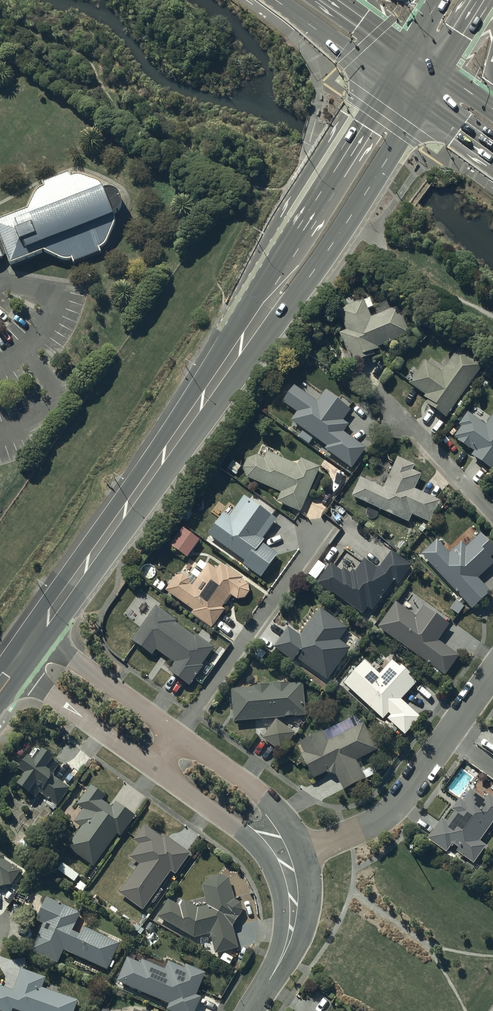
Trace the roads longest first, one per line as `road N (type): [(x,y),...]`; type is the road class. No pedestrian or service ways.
road 1 (trunk): [(23,652),(155,470),(416,79)]
road 2 (residential): [(23,652),(253,816),(284,857)]
road 3 (residential): [(284,857),(376,825),(404,800),(492,673)]
road 4 (residential): [(284,857),(297,887),(294,915),(285,953),(253,1010)]
road 5 (secondary): [(306,0),(416,79)]

